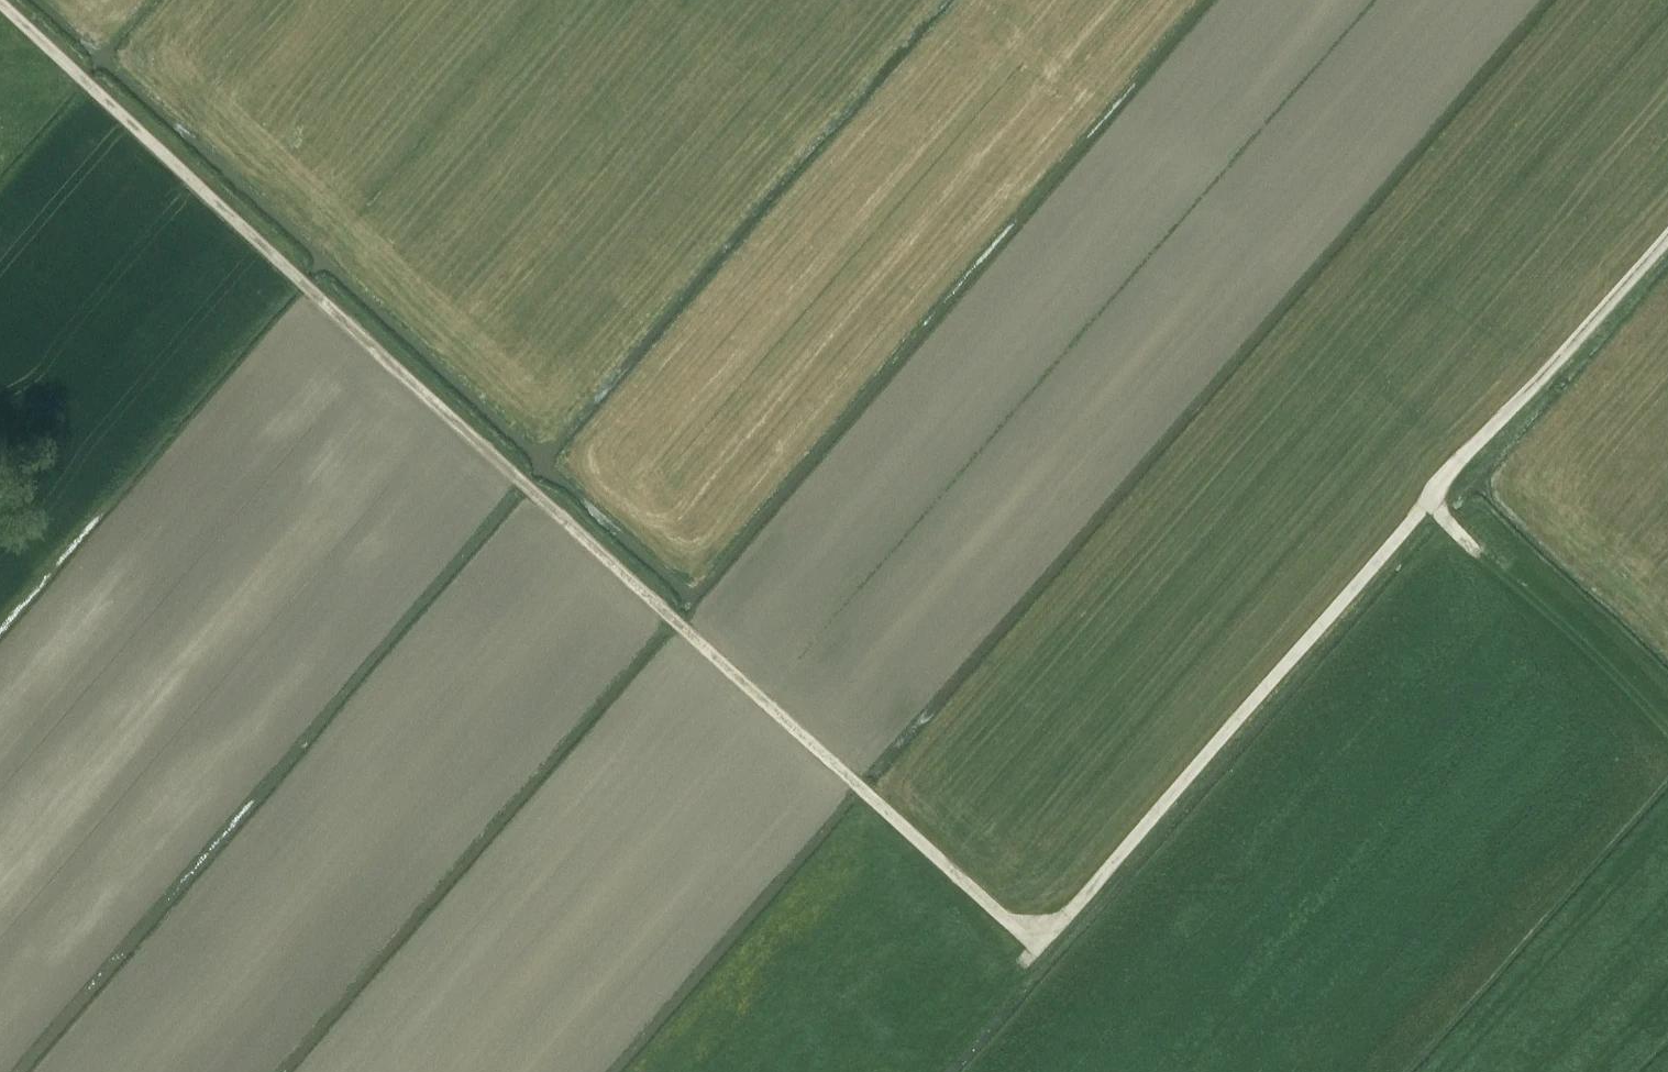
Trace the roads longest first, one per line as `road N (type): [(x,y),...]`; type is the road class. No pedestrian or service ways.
road 1 (track): [(22,0),(1022,913),(1069,907),(1667,237)]
road 2 (track): [(1440,492),(1667,711)]

